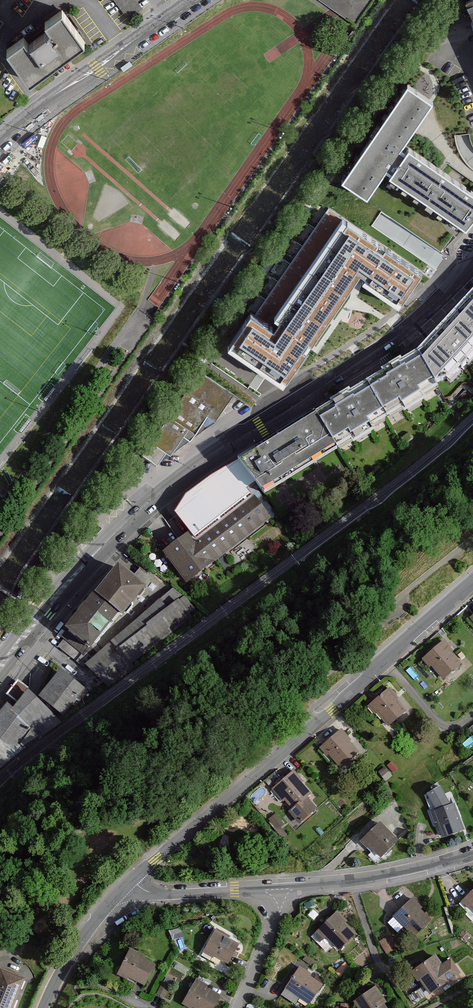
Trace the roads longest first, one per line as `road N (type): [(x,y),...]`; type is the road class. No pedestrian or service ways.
road 1 (tertiary): [(0,668),(76,572),(156,497),(400,335),(472,266)]
road 2 (tertiary): [(133,881),(472,586)]
road 3 (tertiary): [(0,138),(196,0)]
road 4 (residential): [(276,887),(383,876),(472,854)]
road 5 (tertiary): [(44,1007),(101,913),(133,881)]
road 6 (residential): [(133,881),(163,893),(276,887)]
road 7 (residential): [(276,887),(272,926),(238,1007)]

